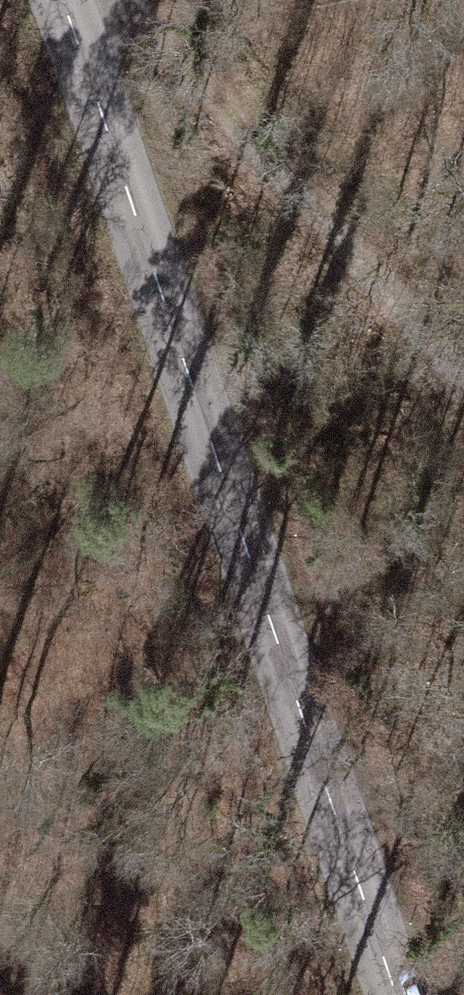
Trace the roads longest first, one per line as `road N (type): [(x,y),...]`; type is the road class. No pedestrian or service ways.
road 1 (tertiary): [(397,994),(65,0)]
road 2 (track): [(108,0),(149,28),(311,203),(463,386)]

